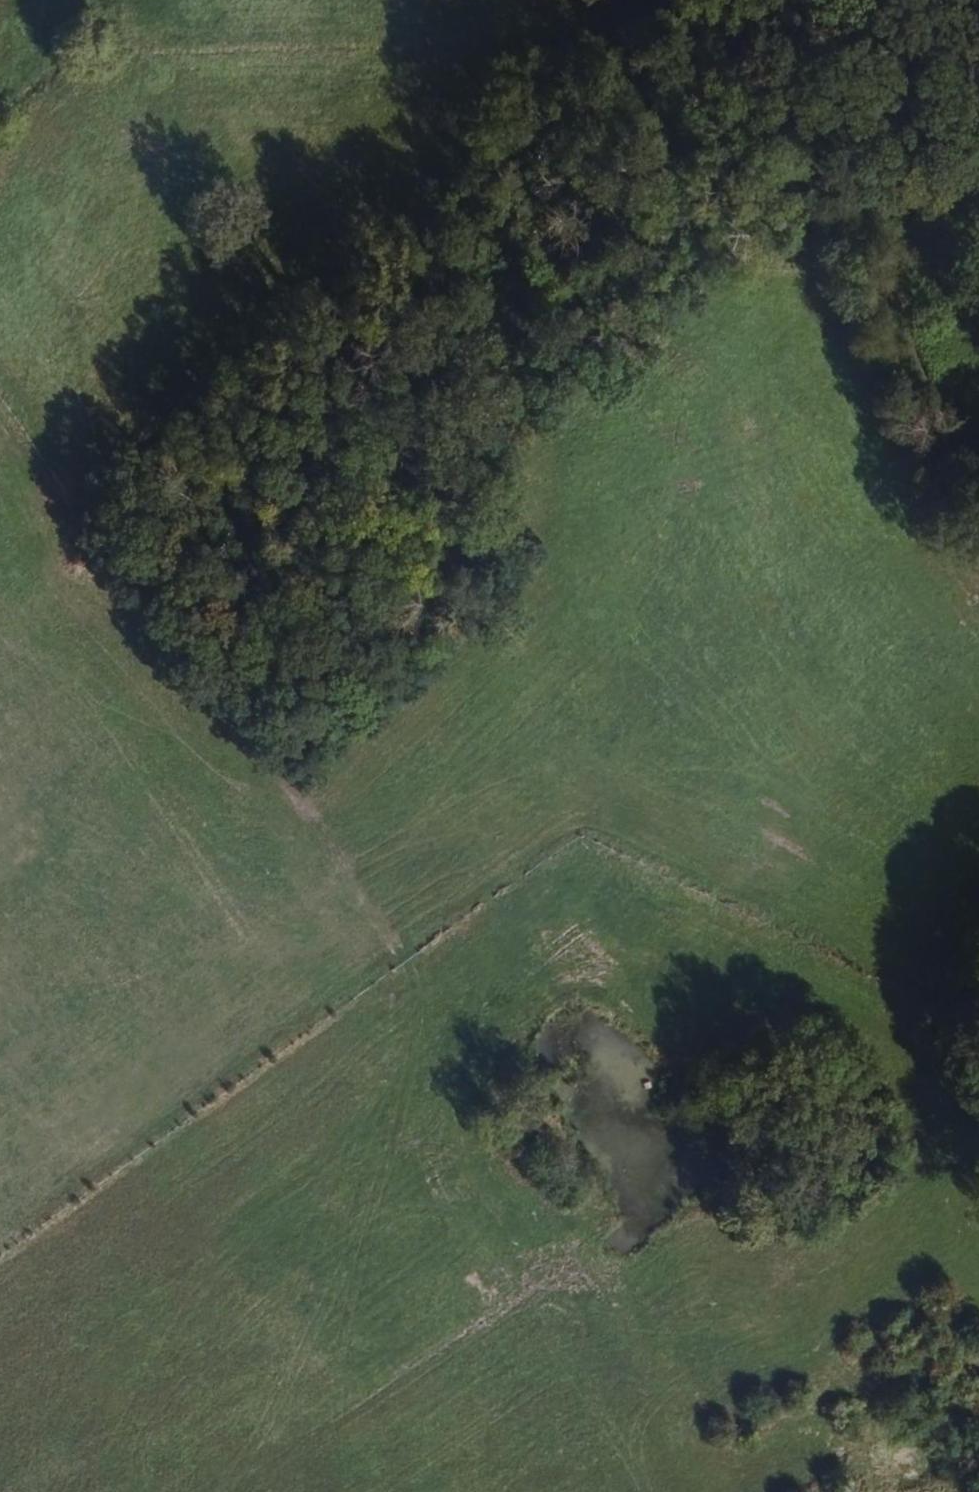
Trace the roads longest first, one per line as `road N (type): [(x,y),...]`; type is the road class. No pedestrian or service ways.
road 1 (track): [(0,402),(318,814),(402,947)]
road 2 (track): [(978,499),(910,383),(876,230),(860,140),(857,40),(868,0)]

